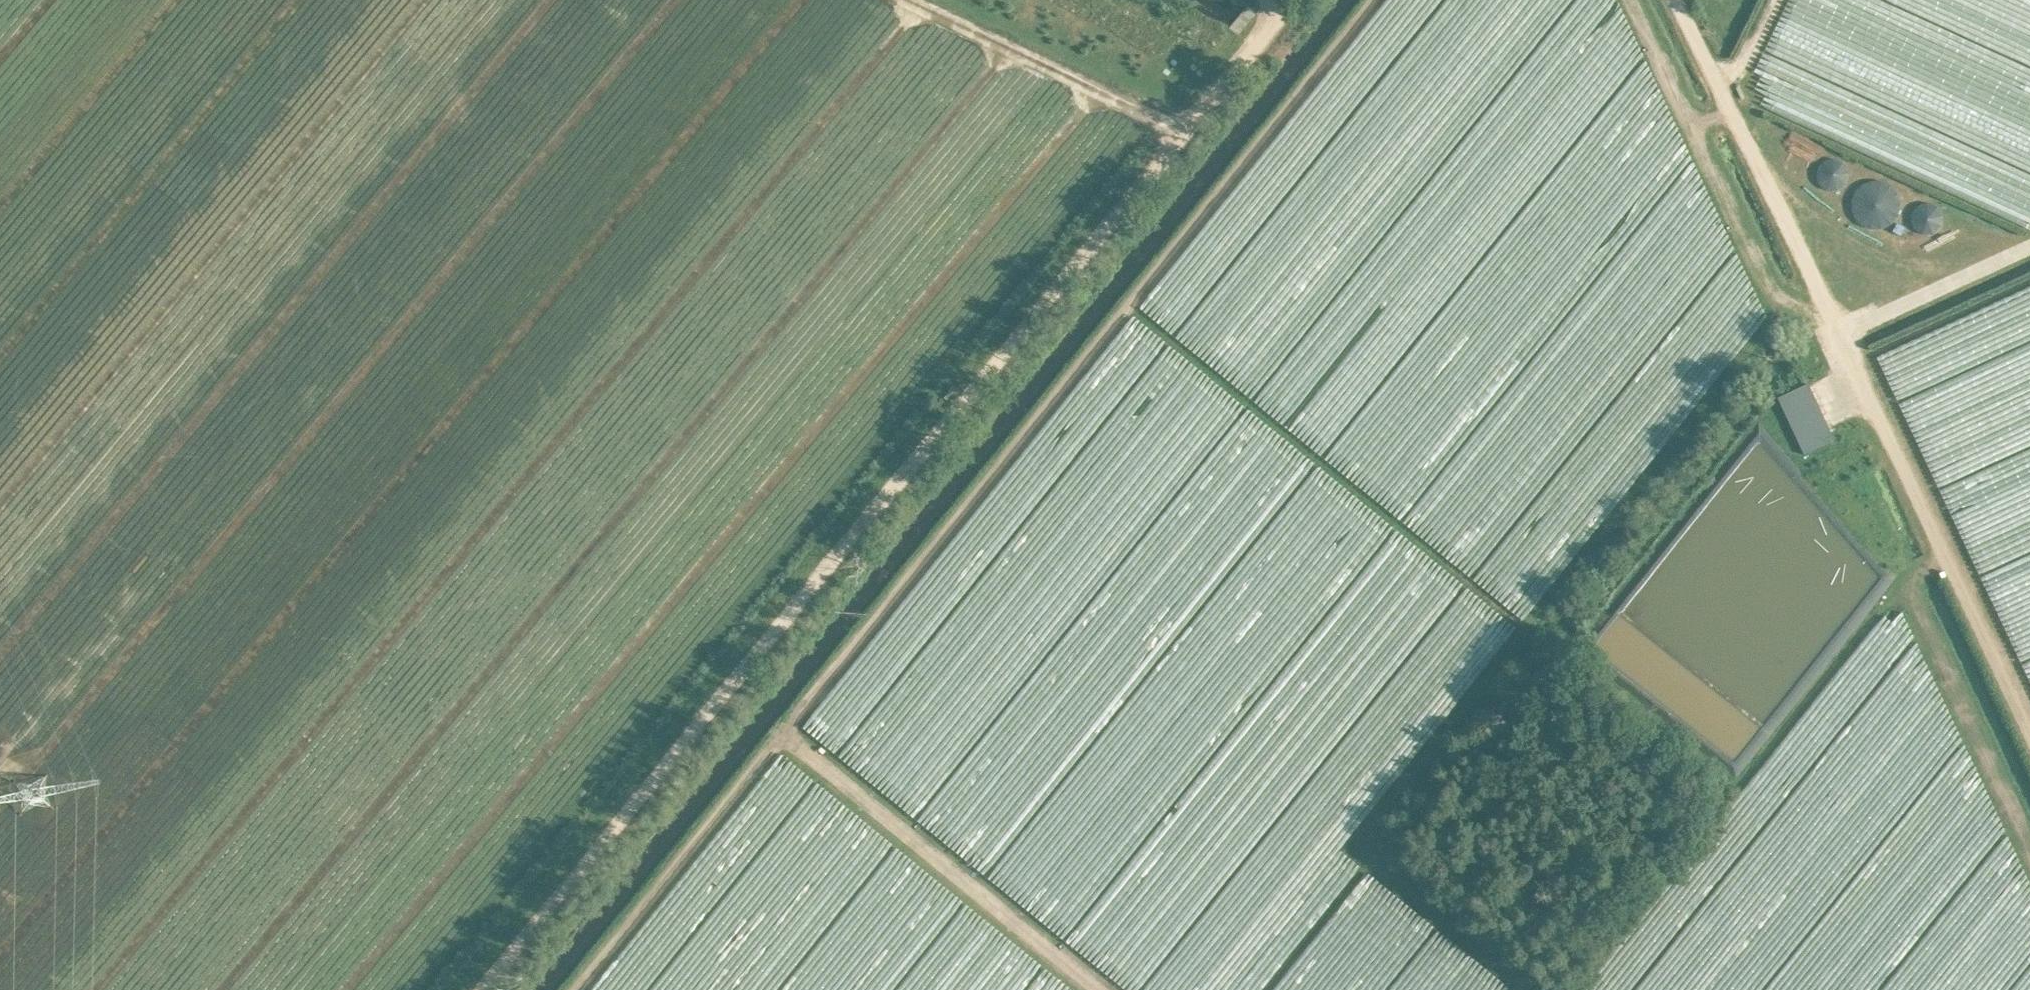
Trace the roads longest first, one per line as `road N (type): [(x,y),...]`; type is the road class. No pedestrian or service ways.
road 1 (track): [(490,989),(1294,0)]
road 2 (track): [(2029,723),(1839,334)]
road 3 (track): [(1839,334),(1674,0)]
road 4 (track): [(1839,334),(2029,244)]

